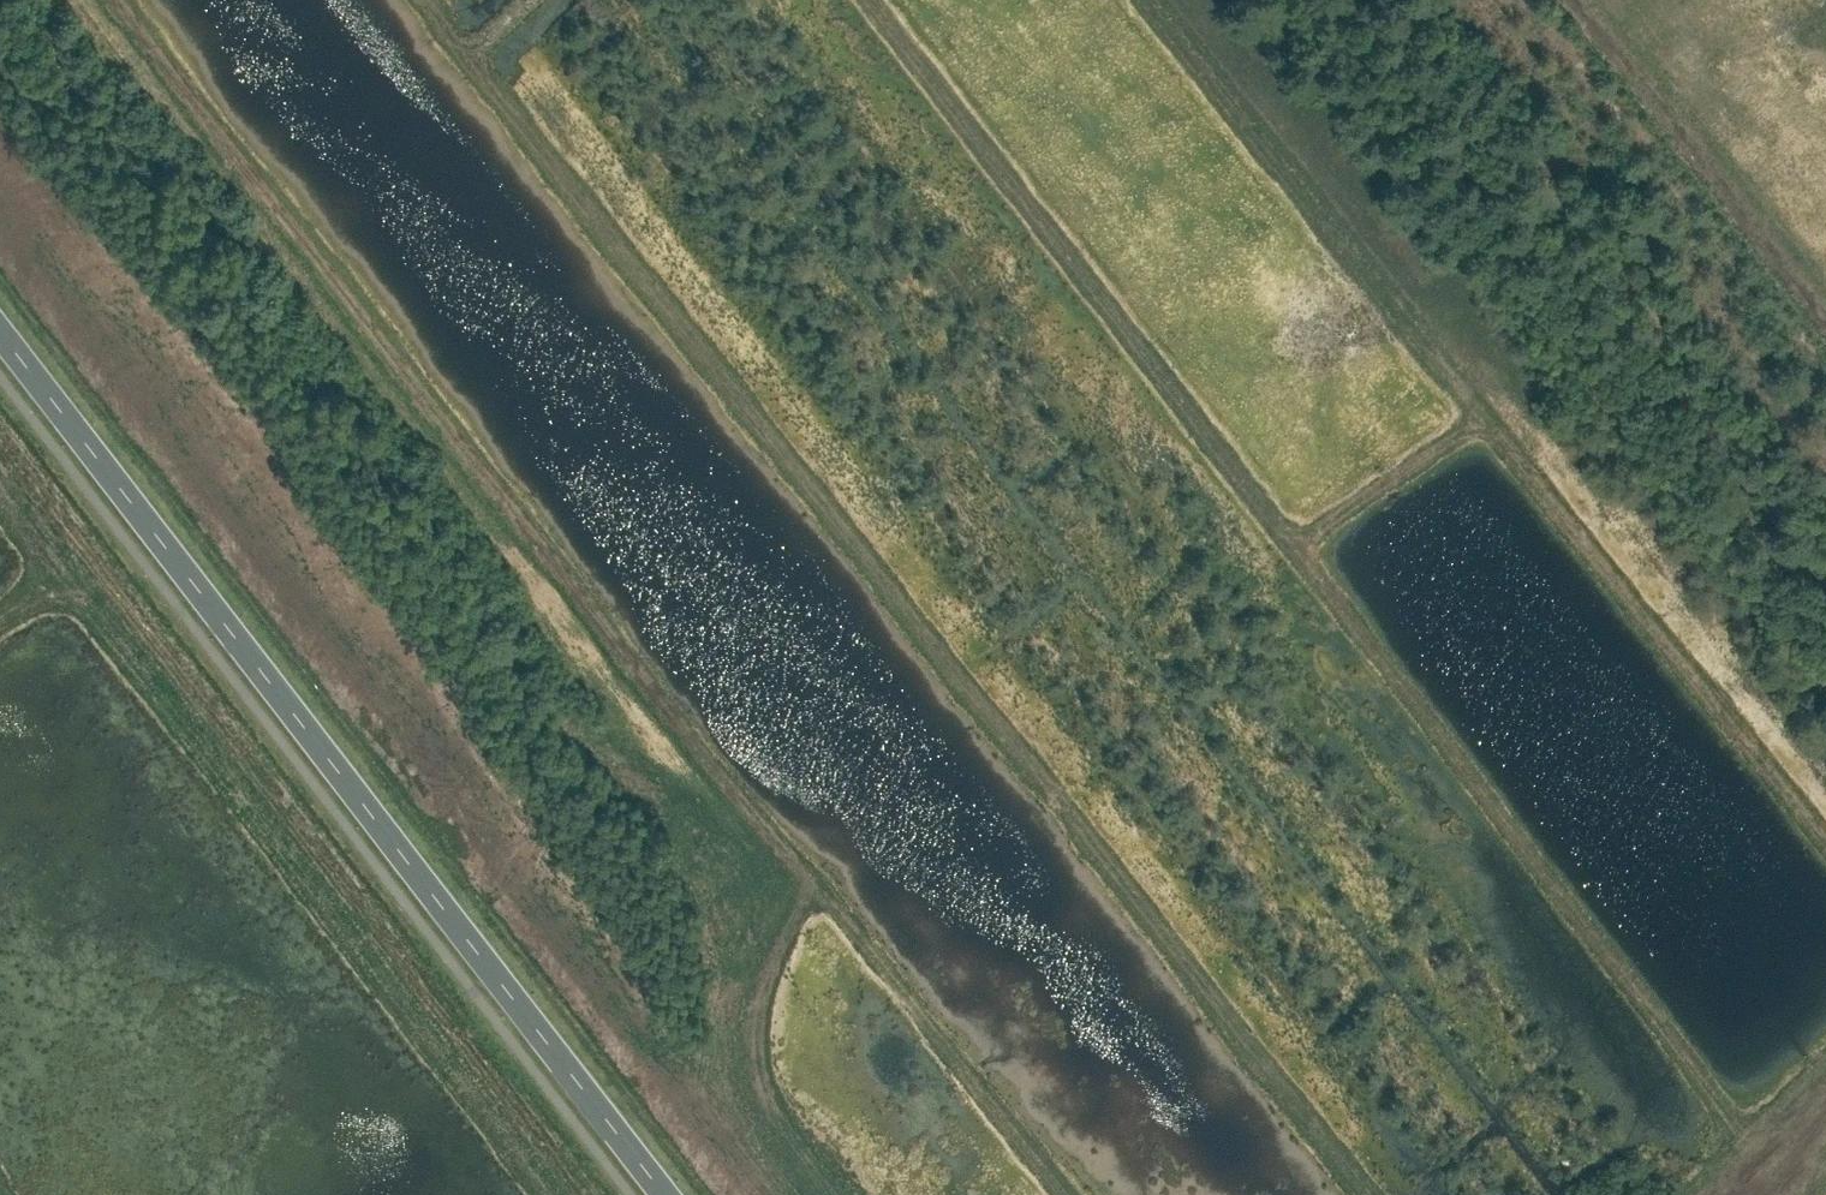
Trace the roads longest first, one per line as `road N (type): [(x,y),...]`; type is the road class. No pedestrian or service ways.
road 1 (tertiary): [(664,1194),(0,333)]
road 2 (track): [(1736,1194),(1825,1106)]

